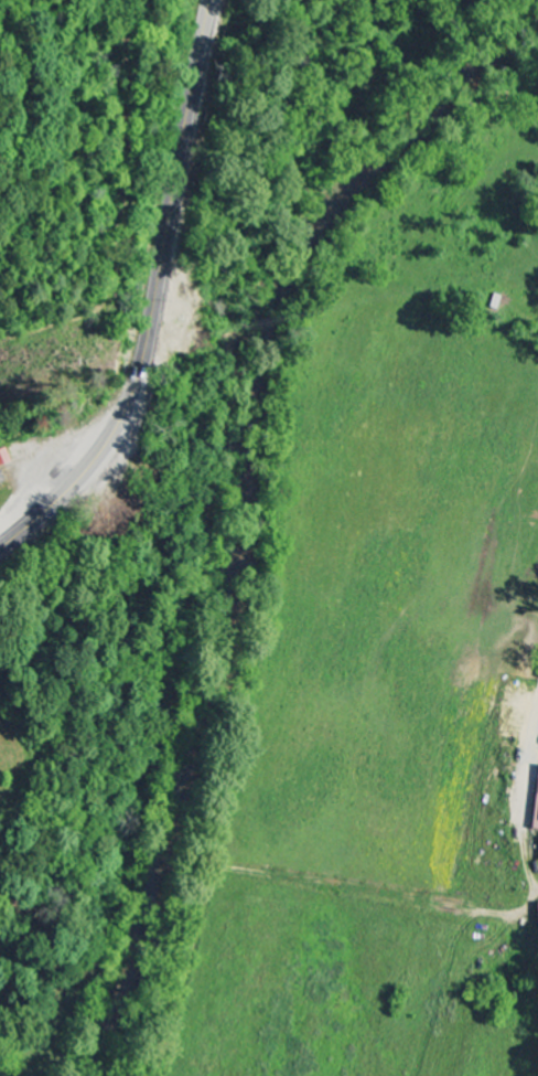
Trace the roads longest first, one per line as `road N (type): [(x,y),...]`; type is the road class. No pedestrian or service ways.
road 1 (primary): [(0,549),(86,471),(126,411),(149,338),(213,0)]

